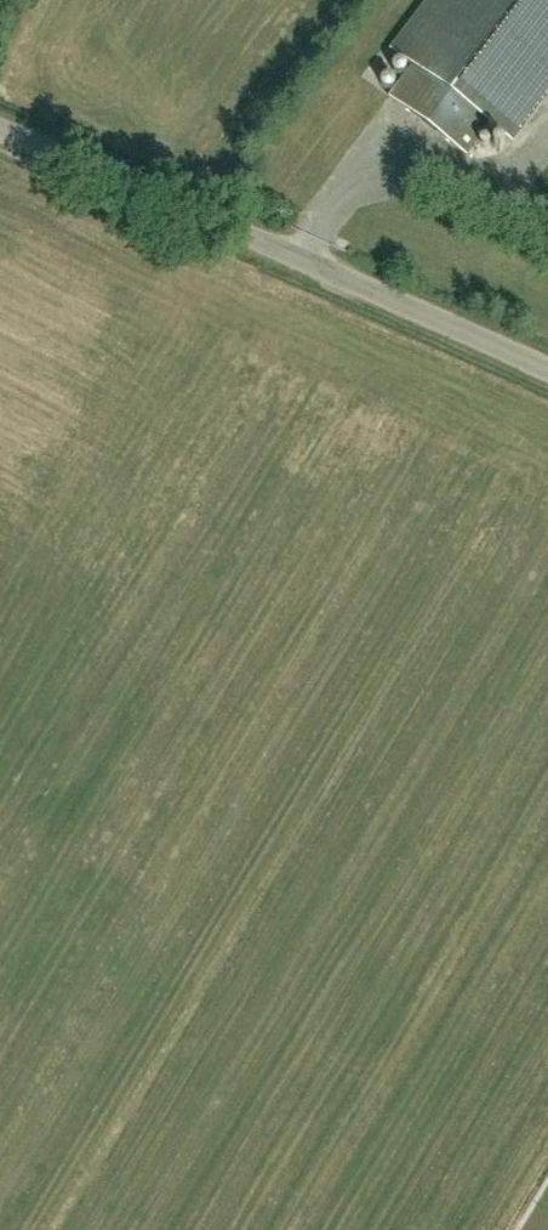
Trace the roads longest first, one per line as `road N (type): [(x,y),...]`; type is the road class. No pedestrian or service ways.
road 1 (unclassified): [(547,374),(205,216),(0,132)]

